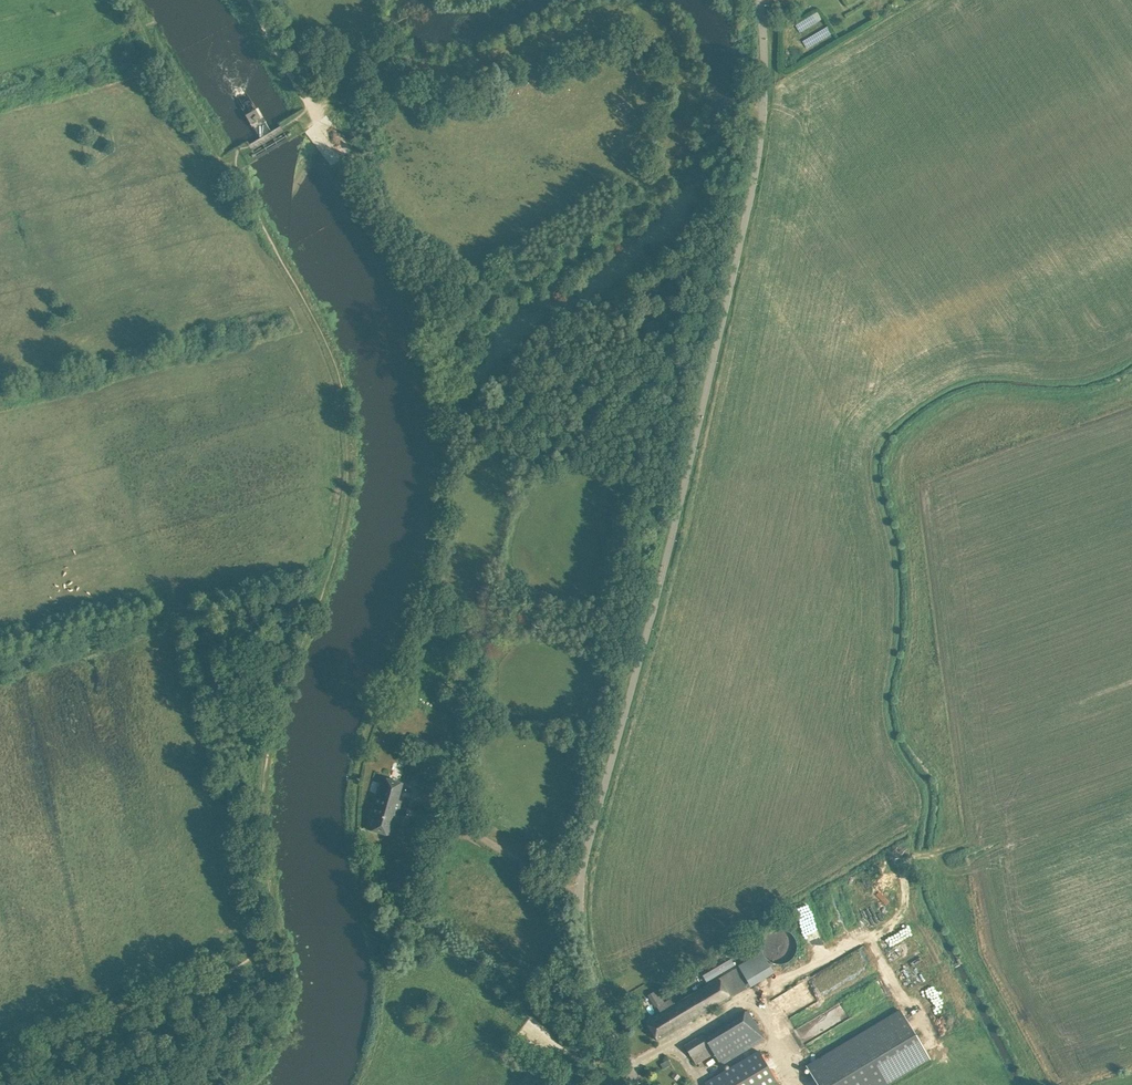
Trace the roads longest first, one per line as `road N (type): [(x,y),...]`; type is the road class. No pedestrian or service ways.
road 1 (unclassified): [(632,1084),(589,987),(581,875),(689,476),(756,166),(764,85),(760,0)]

